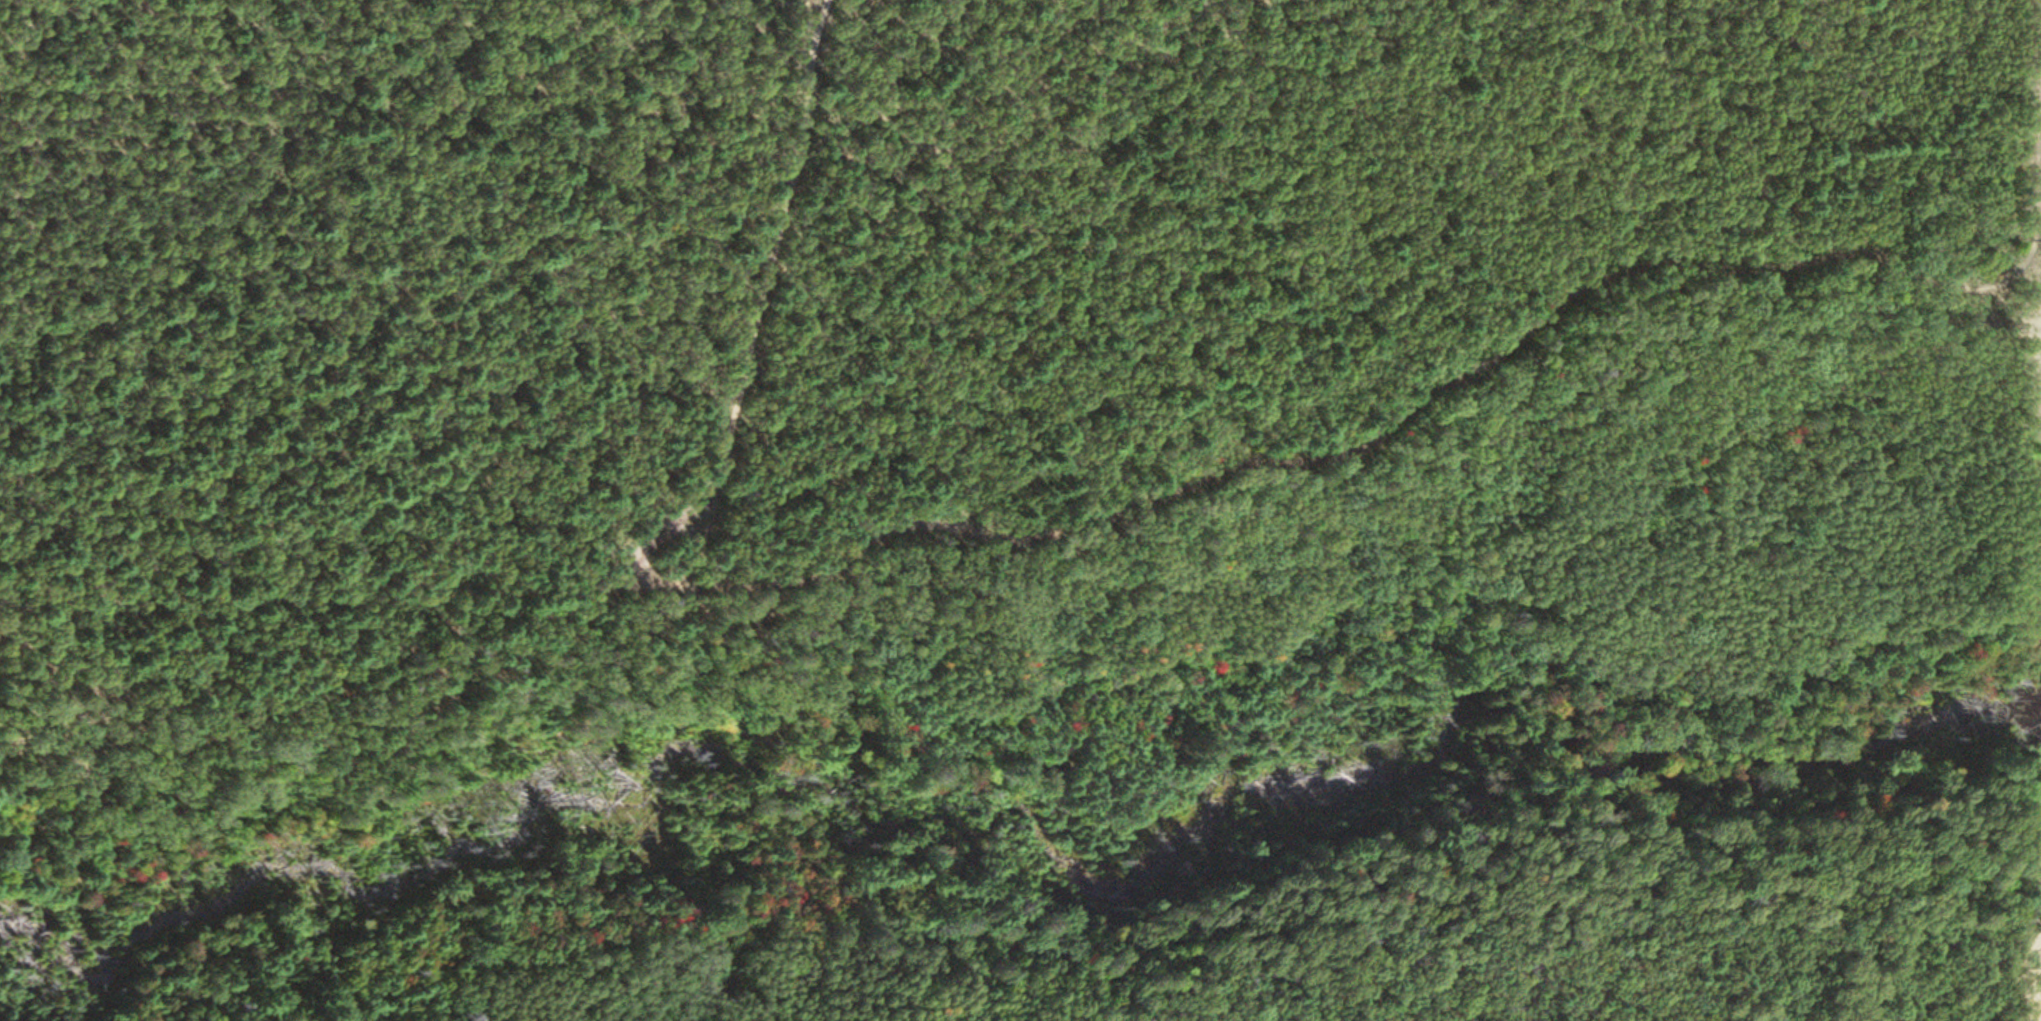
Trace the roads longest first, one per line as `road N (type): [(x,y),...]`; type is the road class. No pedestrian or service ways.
road 1 (track): [(817,0),(794,188),(712,510)]
road 2 (track): [(712,510),(699,561),(660,590),(635,579),(640,541),(712,510)]

